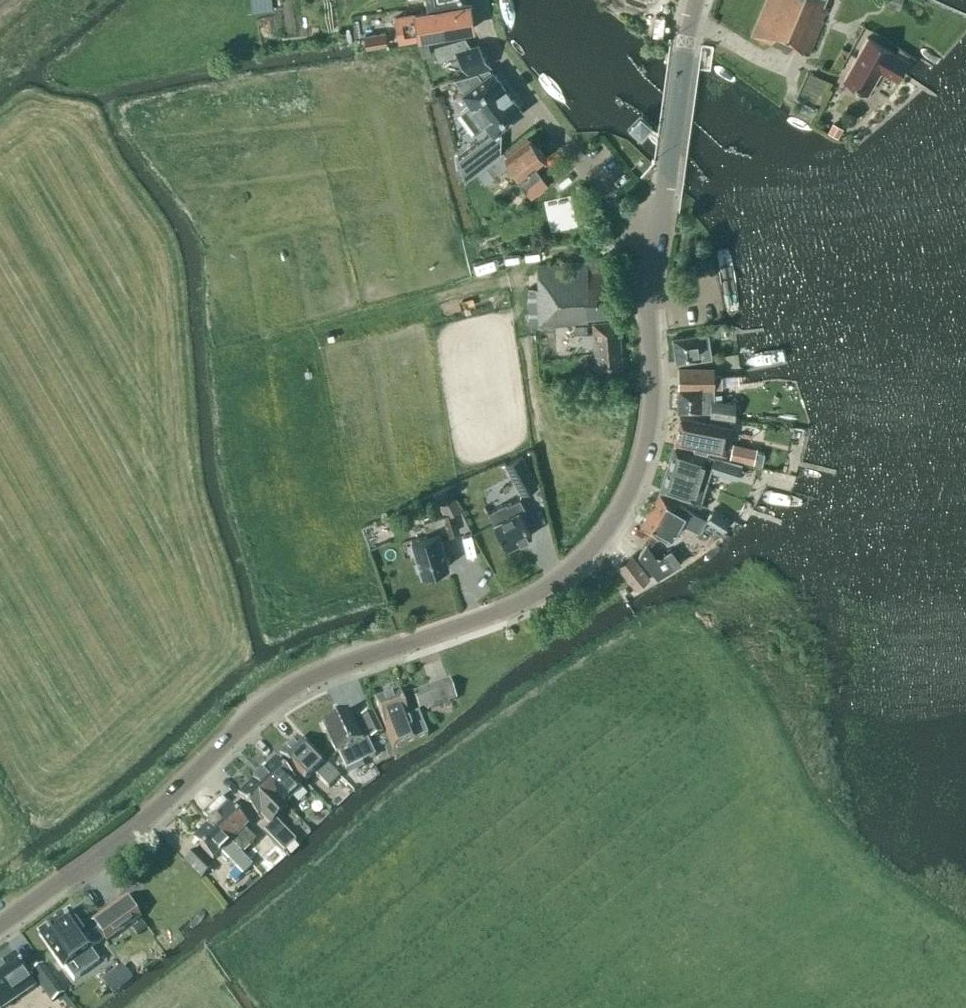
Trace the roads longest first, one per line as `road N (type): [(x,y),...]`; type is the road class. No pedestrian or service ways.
road 1 (tertiary): [(0,926),(100,855),(300,682),(492,616),(578,564),(609,529),(645,452),(656,236)]
road 2 (residential): [(656,236),(624,224),(498,53),(488,0)]
road 3 (tertiary): [(656,236),(685,51),(701,0)]

